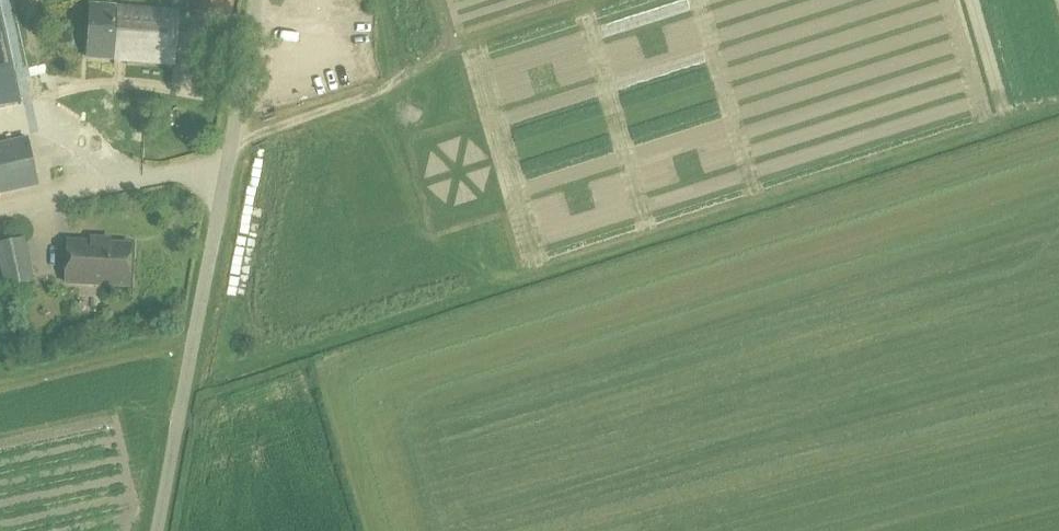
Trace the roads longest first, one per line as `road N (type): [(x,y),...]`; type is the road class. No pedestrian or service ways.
road 1 (unclassified): [(153,530),(253,0)]

